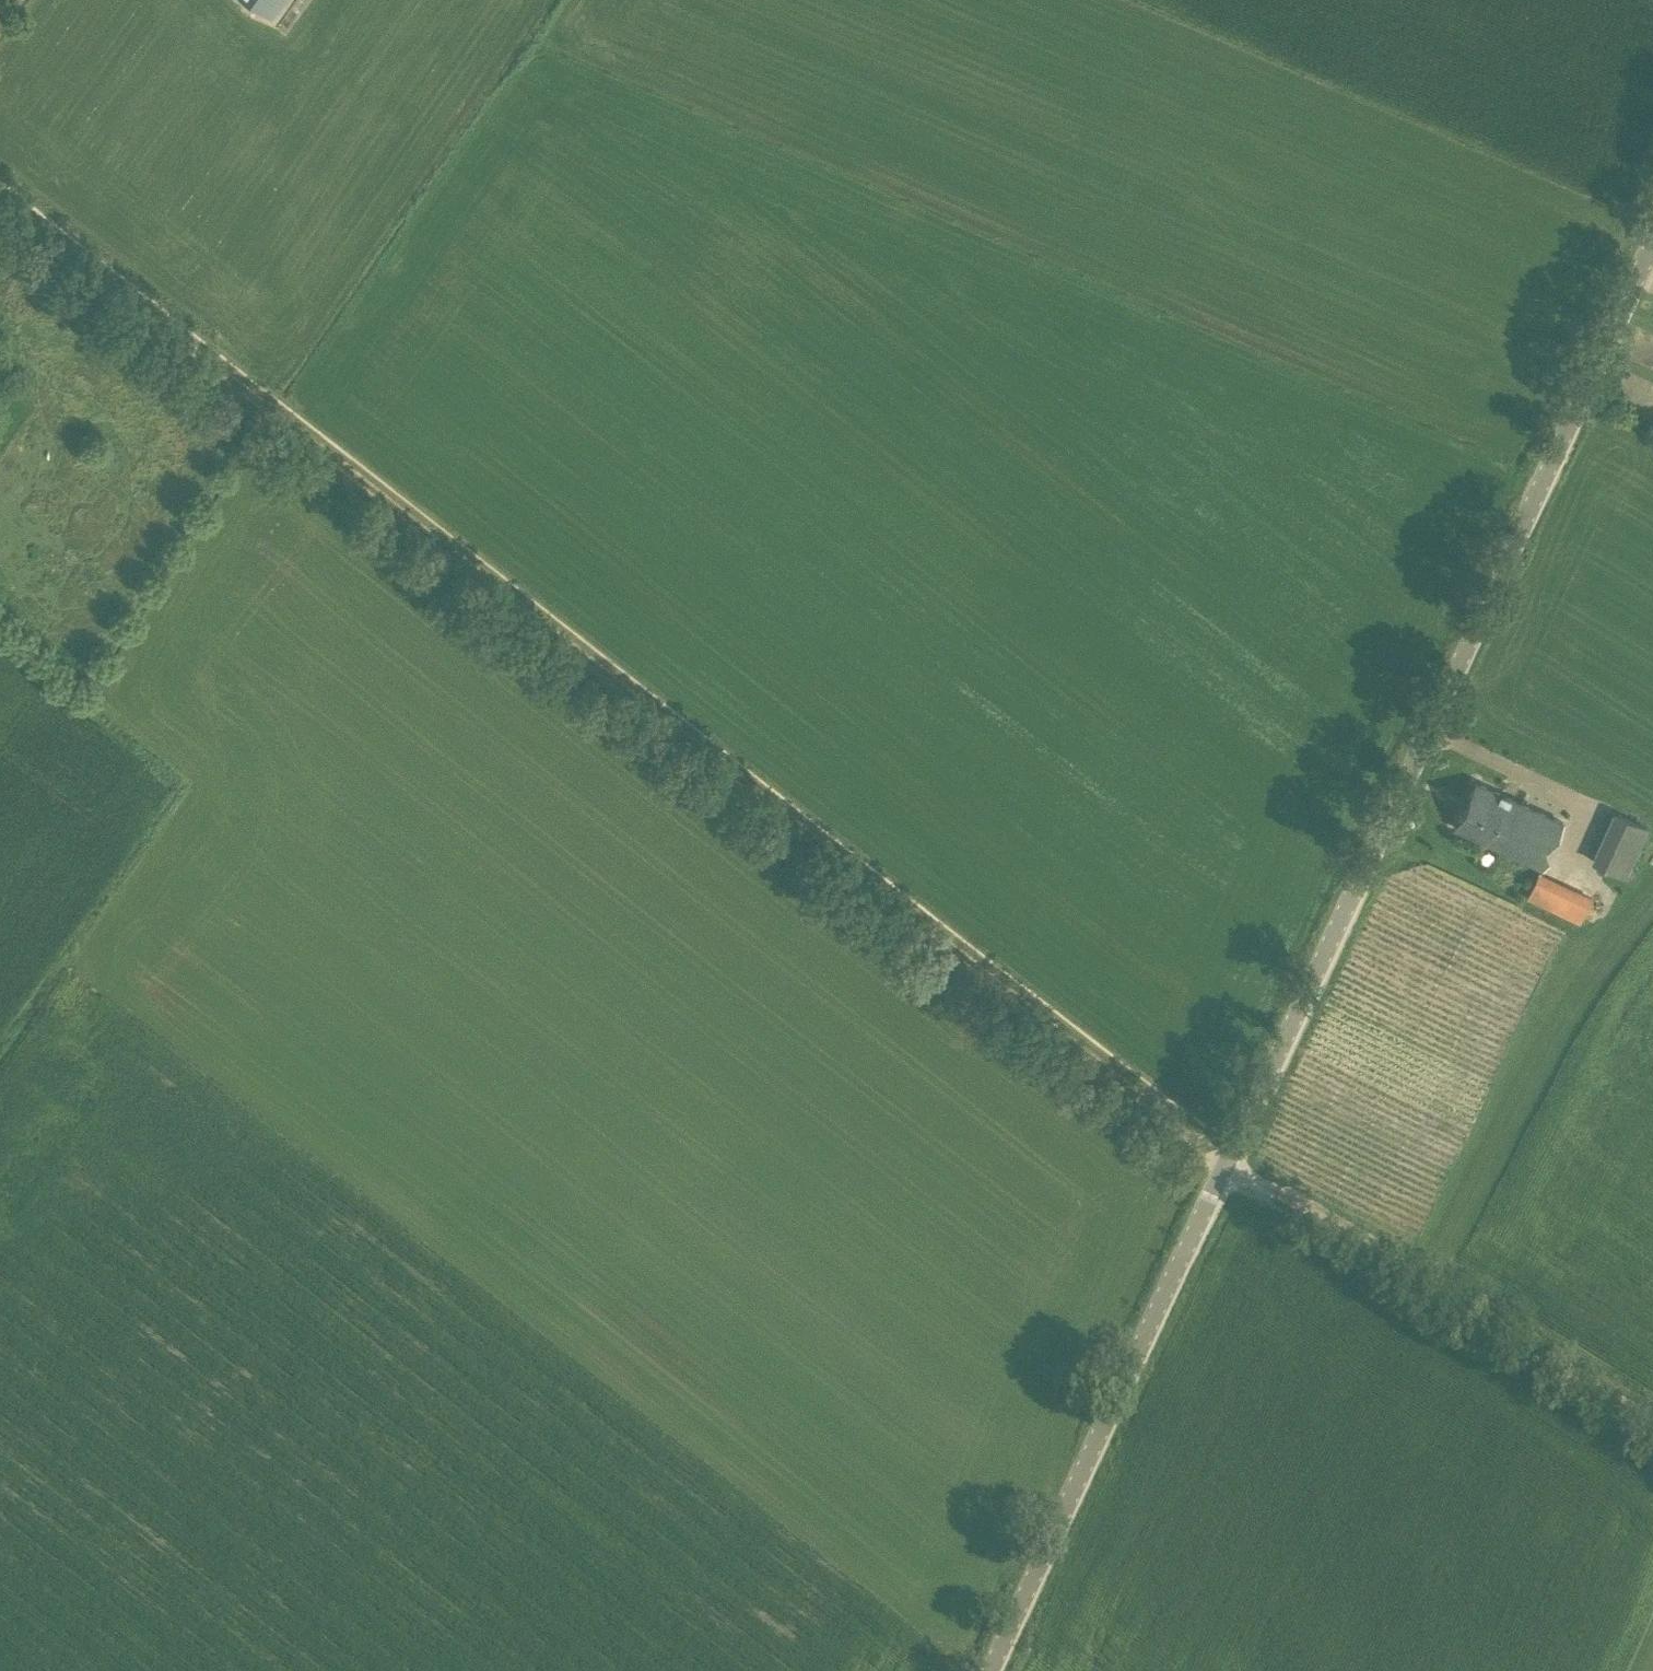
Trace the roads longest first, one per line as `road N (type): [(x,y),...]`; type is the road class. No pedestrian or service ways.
road 1 (track): [(0,200),(1226,1163),(1652,1428)]
road 2 (tertiary): [(989,1670),(1652,241)]

